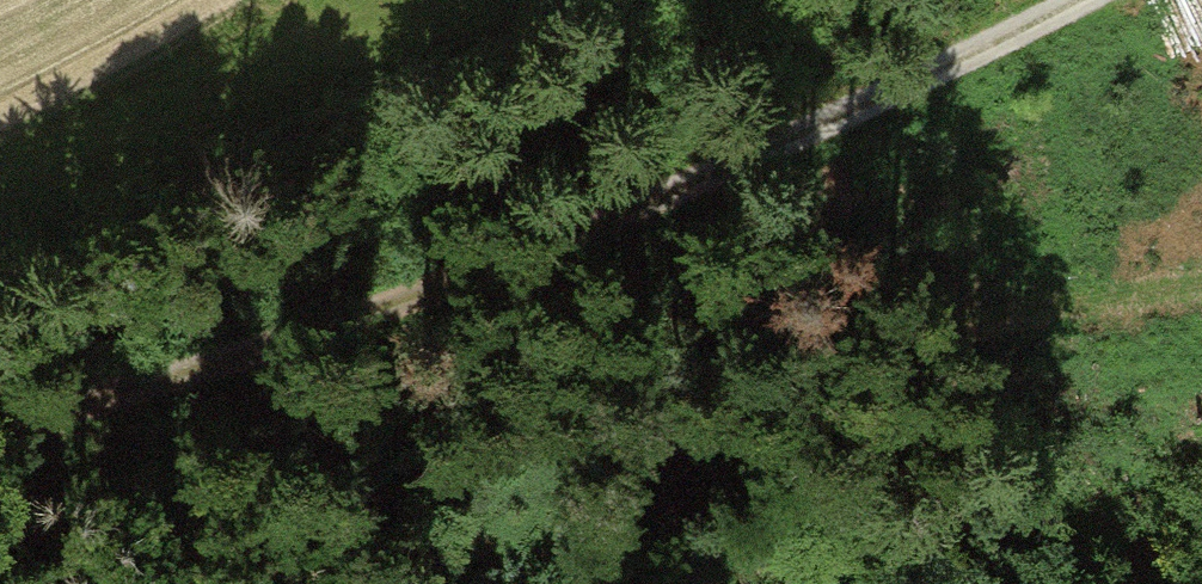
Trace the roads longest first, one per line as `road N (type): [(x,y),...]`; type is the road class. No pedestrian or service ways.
road 1 (track): [(119,349),(247,419),(532,426),(1201,335)]
road 2 (track): [(0,409),(863,0)]

